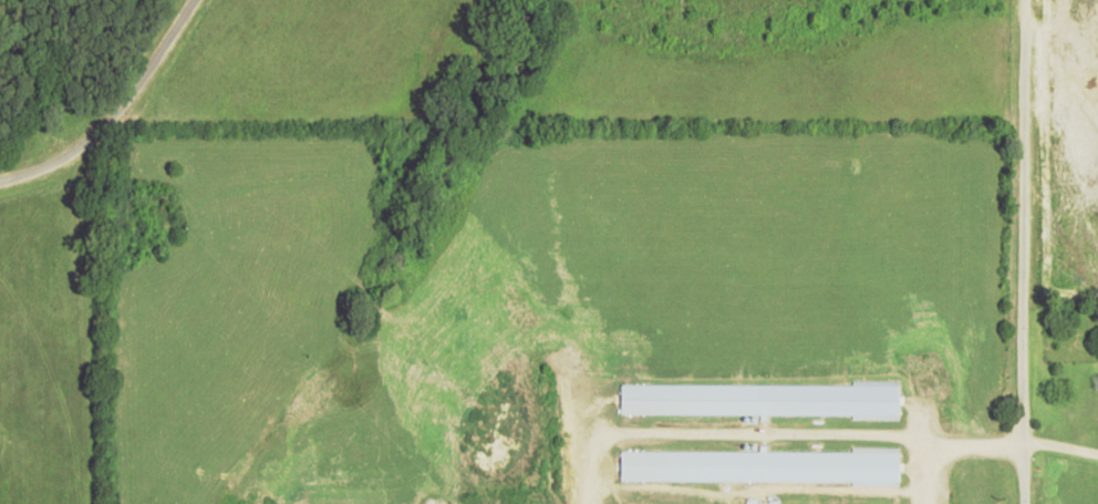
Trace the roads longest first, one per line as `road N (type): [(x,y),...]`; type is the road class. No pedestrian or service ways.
road 1 (residential): [(1019,503),(997,401),(992,113),(1030,0)]
road 2 (residential): [(0,178),(46,166),(145,71),(192,0)]

